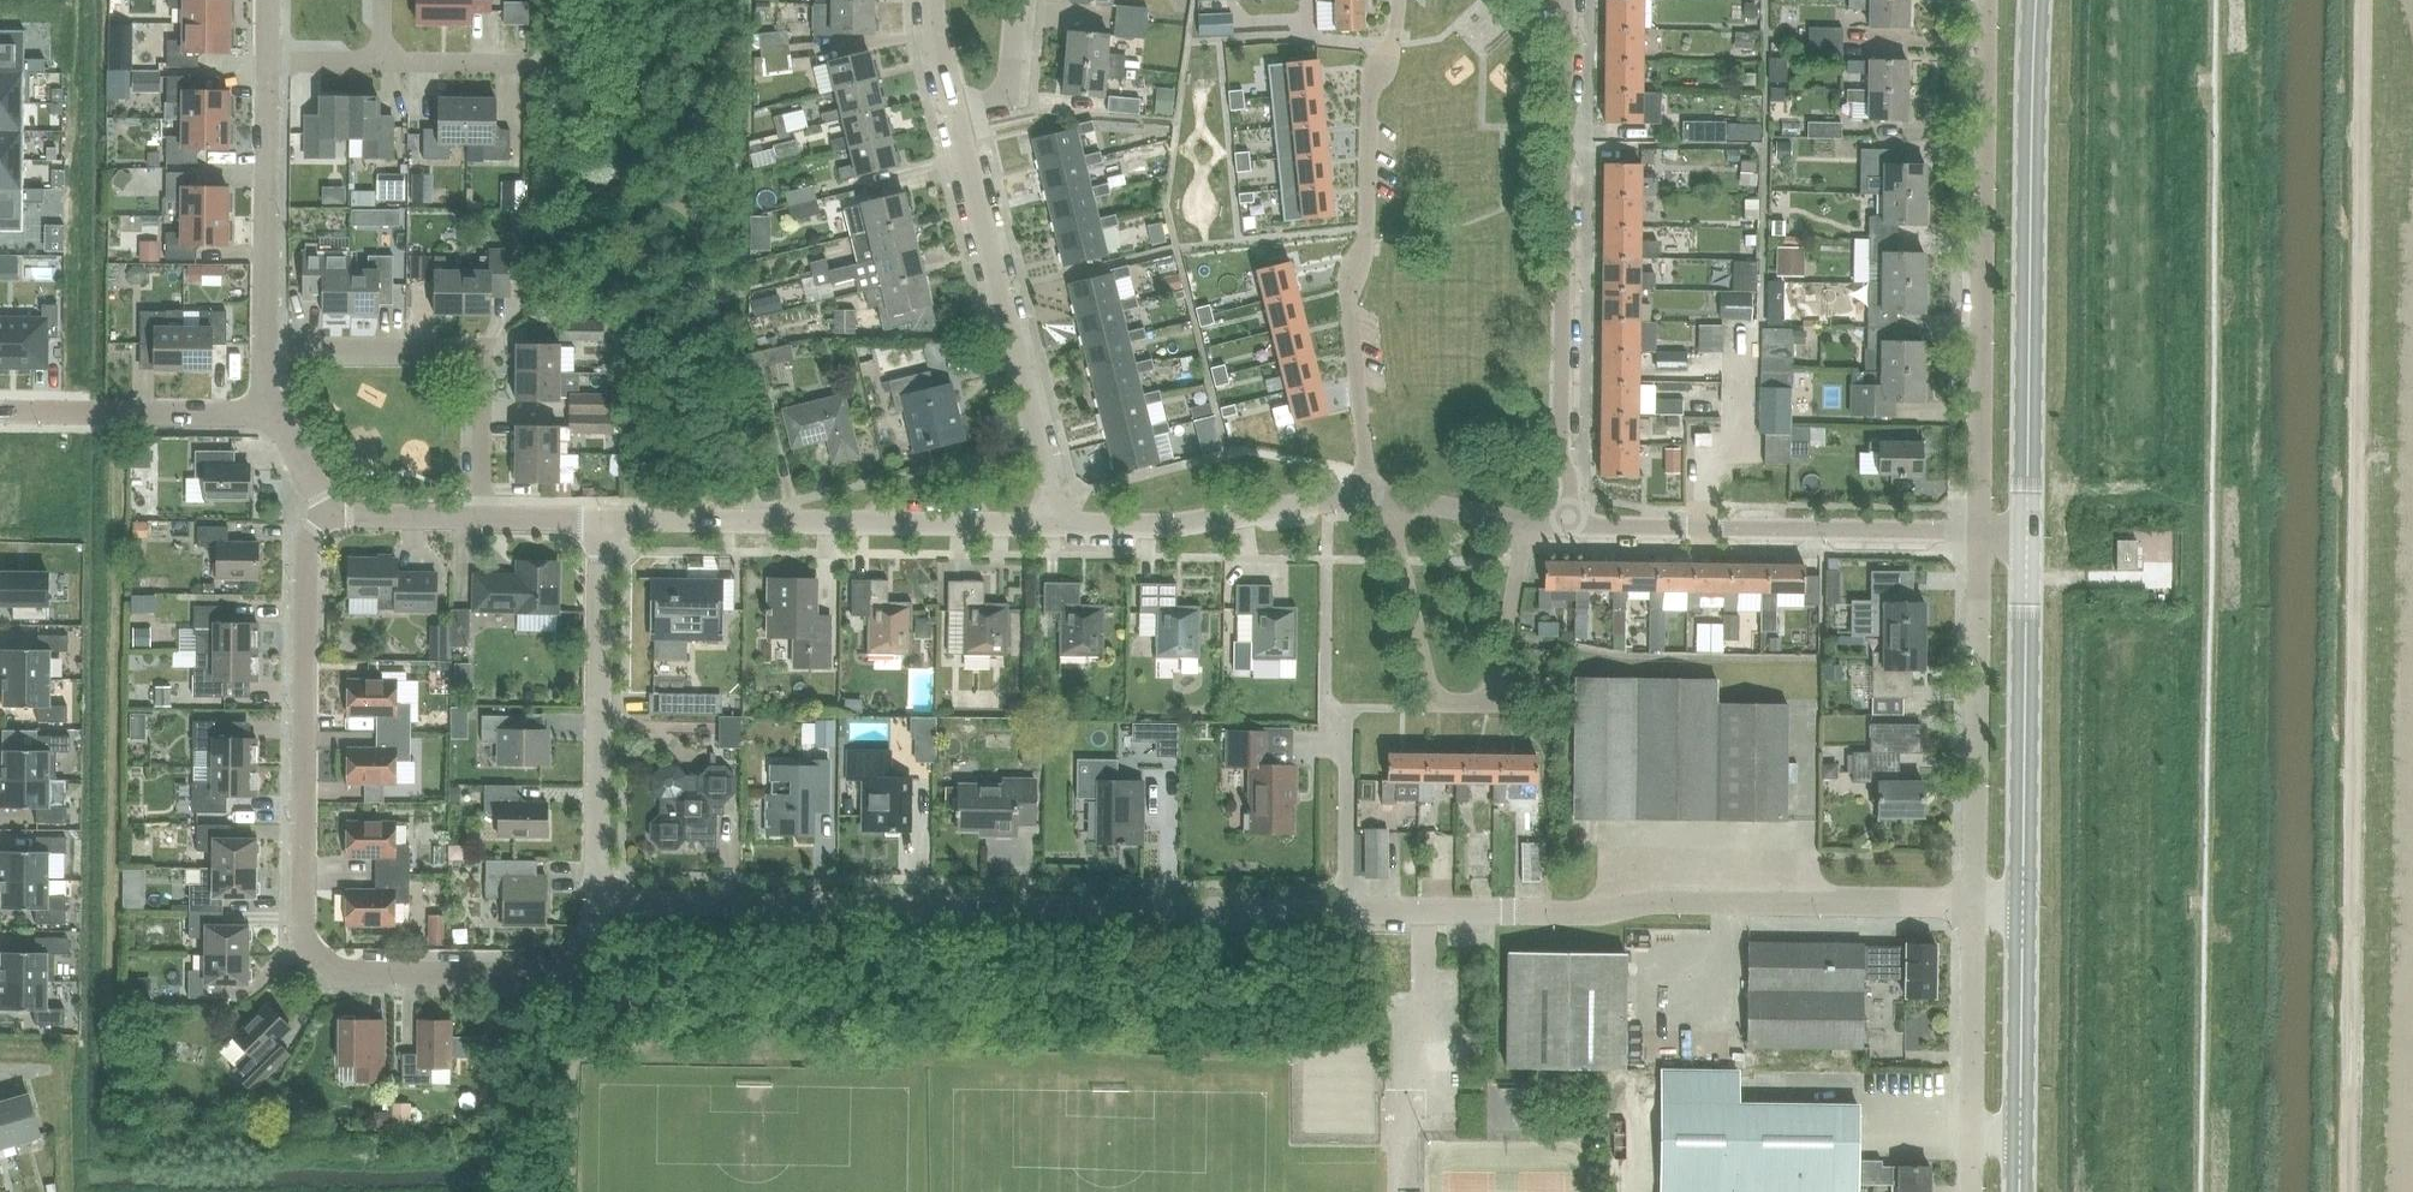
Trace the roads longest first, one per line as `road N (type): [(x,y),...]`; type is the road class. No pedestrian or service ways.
road 1 (residential): [(1973,906),(1667,903),(1586,913),(598,902)]
road 2 (residential): [(598,902),(557,972),(346,974),(311,955),(302,936),(305,553),(329,520)]
road 3 (secondary): [(2026,536),(2036,0)]
road 4 (residential): [(1985,0),(1979,535)]
road 5 (residential): [(1568,528),(1559,447),(1564,0)]
road 6 (residential): [(1397,0),(1391,43),(1369,81),(1365,243),(1346,292),(1366,493)]
road 7 (residential): [(1055,525),(601,521)]
road 8 (residential): [(1391,501),(1429,704),(1491,704),(1527,524)]
road 9 (residential): [(1055,525),(953,110)]
road 10 (residential): [(1979,535),(1568,528)]
road 11 (residential): [(480,518),(480,349),(264,348)]
road 12 (residential): [(598,902),(601,521)]
road 13 (residential): [(1979,535),(1973,906)]
road 14 (secondary): [(2022,906),(2026,536)]
road 15 (residential): [(1366,493),(1172,527),(1055,525)]
road 16 (residential): [(264,348),(267,58)]
road 17 (residential): [(261,411),(0,412)]
road 18 (secondary): [(2019,1135),(2022,906)]
road 19 (unclassified): [(1973,906),(1971,1135)]
road 20 (track): [(70,1191),(67,1051),(0,1050)]
road 21 (residential): [(381,61),(540,64)]
road 22 (residential): [(953,110),(1007,97),(1015,0)]
road 23 (residential): [(480,518),(329,520)]
road 24 (residential): [(1527,524),(1391,501)]
road 25 (residential): [(329,520),(261,411)]
road 26 (residential): [(601,521),(480,518)]

